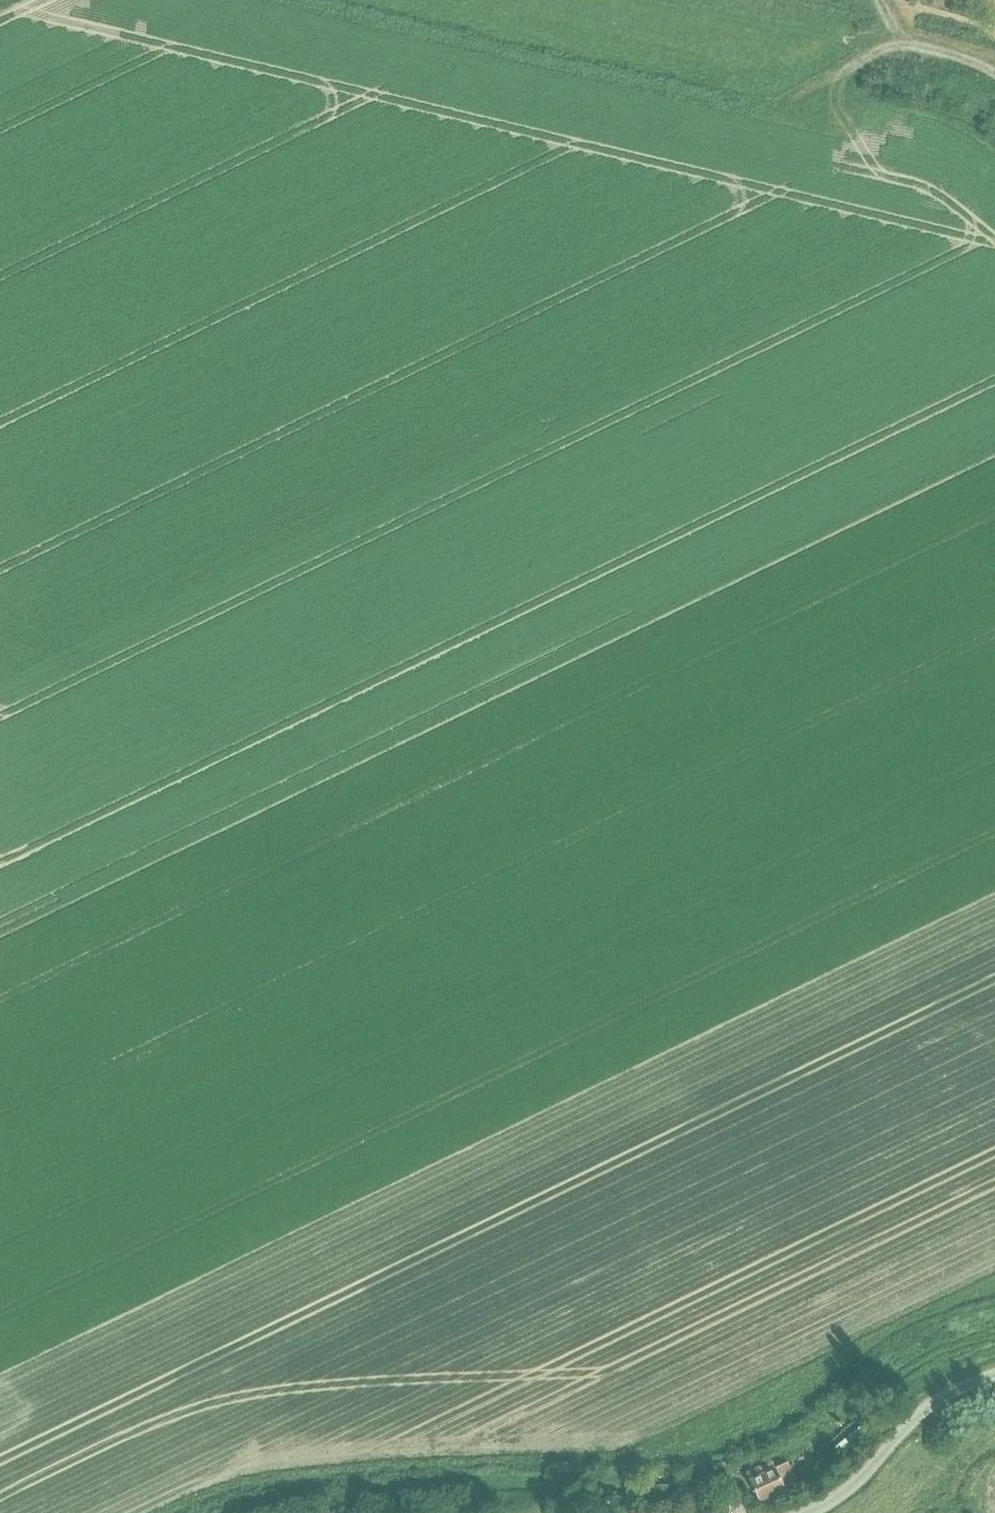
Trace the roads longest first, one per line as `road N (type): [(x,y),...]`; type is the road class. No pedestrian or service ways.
road 1 (unclassified): [(811,1512),(850,1490),(940,1402),(994,1377)]

